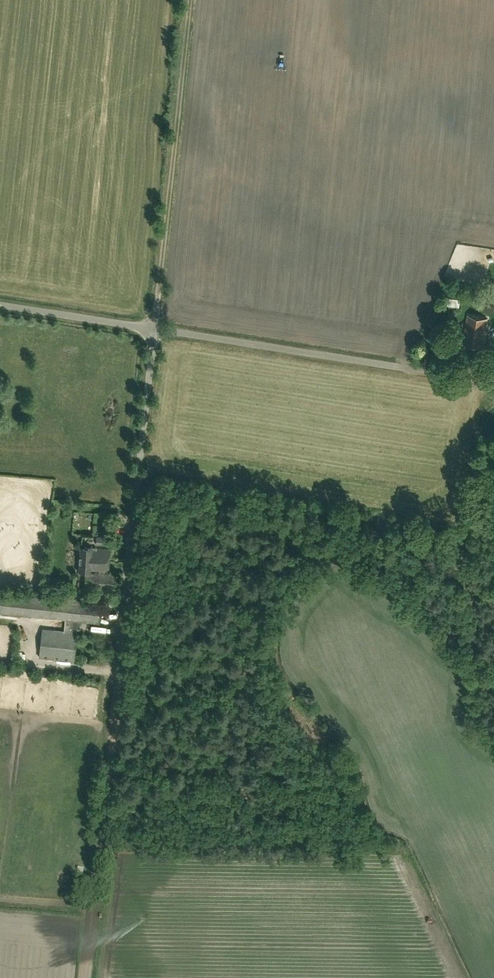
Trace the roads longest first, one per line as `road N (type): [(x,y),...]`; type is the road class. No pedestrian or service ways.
road 1 (unclassified): [(493,382),(155,329)]
road 2 (unclassified): [(121,643),(155,329)]
road 3 (track): [(157,303),(189,0)]
road 4 (track): [(493,404),(480,422),(470,478),(464,541),(472,673),(465,676)]
road 5 (track): [(92,907),(121,643)]
road 6 (unclassified): [(155,329),(0,305)]

